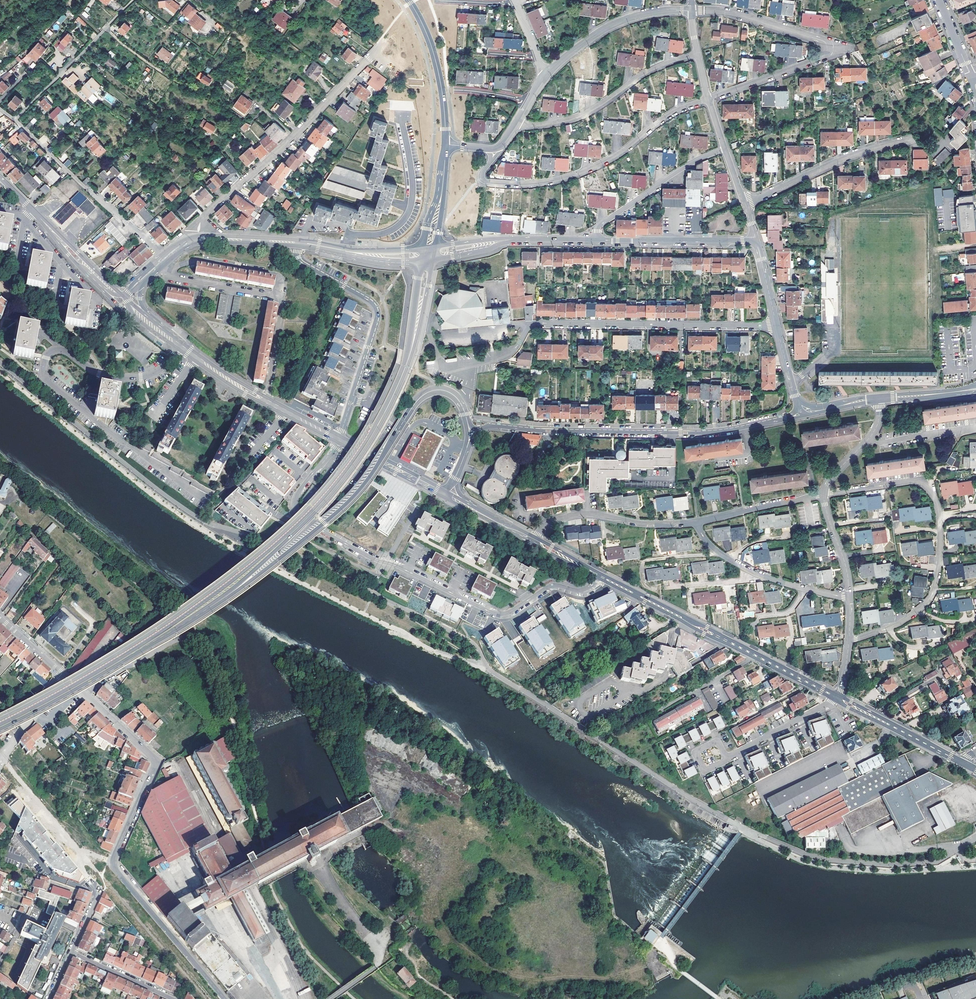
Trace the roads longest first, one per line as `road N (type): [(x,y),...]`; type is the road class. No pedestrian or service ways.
road 1 (residential): [(225,998),(115,867),(155,760),(65,675)]
road 2 (secondary): [(428,254),(411,350),(368,442),(327,497),(232,593)]
road 3 (residential): [(181,347),(154,374),(117,378),(55,350),(43,376),(213,504)]
road 4 (residential): [(554,586),(500,614),(373,560),(296,511),(296,496),(325,460)]
road 5 (tertiary): [(473,429),(697,433),(799,414)]
road 6 (secondary): [(232,593),(353,498),(419,398),(442,390),(461,404)]
road 7 (residential): [(849,640),(894,626),(931,598),(939,508),(915,481),(824,494)]
road 8 (residential): [(708,98),(678,109),(600,164),(552,180),(482,179),(495,149)]
road 9 (residential): [(384,41),(220,200),(199,225),(199,240)]
road 10 (secondary): [(232,593),(0,729)]
road 11 (residential): [(777,326),(535,324),(520,342)]
road 12 (secondary): [(837,698),(607,580)]
road 13 (residential): [(300,243),(302,262),(371,301),(378,313),(339,439)]
road 14 (residential): [(267,400),(281,303),(171,276),(162,262)]
road 15 (residential): [(16,120),(165,259)]
road 16 (residential): [(697,54),(651,69),(577,117),(517,122)]
road 17 (residential): [(745,205),(850,156),(919,138)]
road 18 (residential): [(401,117),(410,209),(393,230),(350,235),(347,251)]
road 19 (residential): [(696,522),(715,550),(749,570),(850,598)]
road 20 (track): [(105,27),(190,91),(252,123)]
road 21 (residential): [(534,541),(548,523),(580,514),(696,522)]
road 22 (residential): [(16,120),(133,0)]
road 23 (residential): [(547,75),(626,20),(691,11)]
road 24 (residential): [(597,239),(599,225),(725,149)]
road 25 (residential): [(756,241),(597,239)]
road 26 (secondary): [(408,0),(437,64),(446,144)]
road 27 (residential): [(691,11),(736,14),(827,48)]
road 28 (secondary): [(960,761),(837,698)]
road 29 (residential): [(708,98),(820,58),(827,48)]
road 30 (residential): [(696,522),(824,494)]
road 31 (residential): [(726,758),(837,698)]

